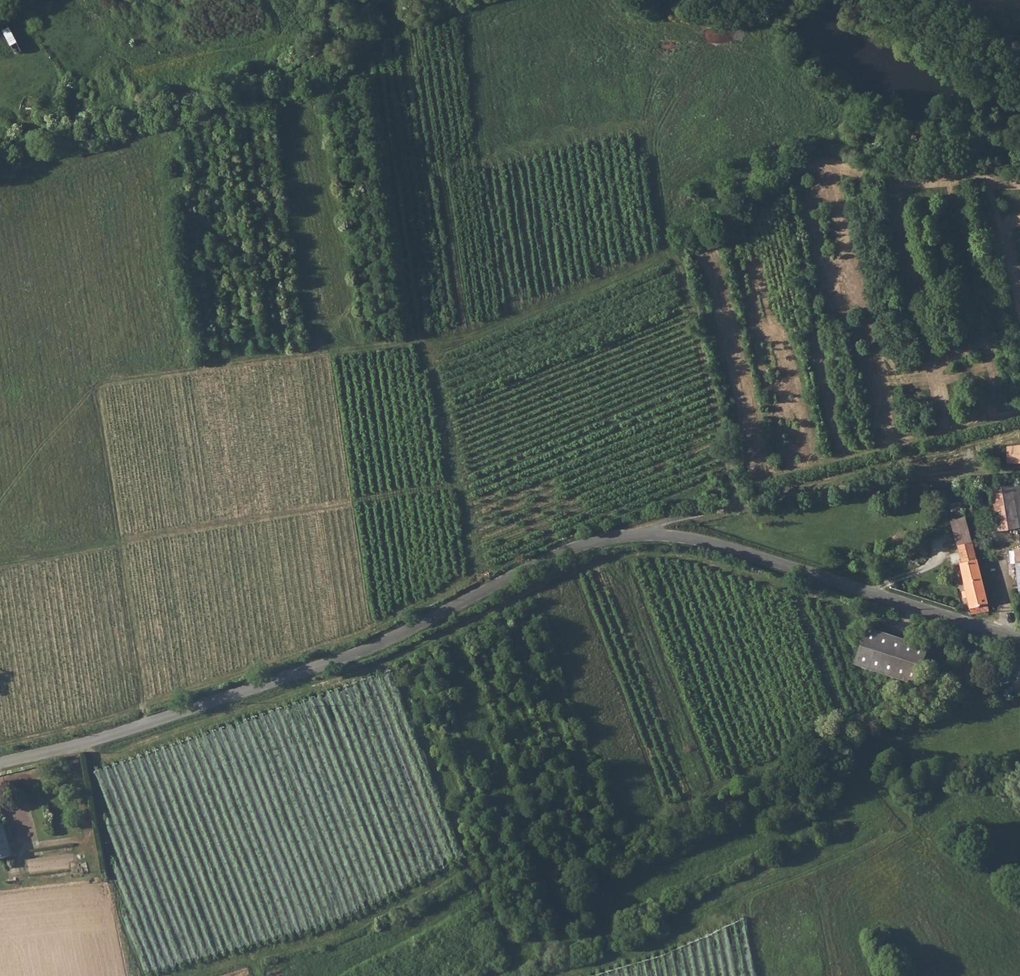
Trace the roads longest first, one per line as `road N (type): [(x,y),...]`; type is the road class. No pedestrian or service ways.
road 1 (unclassified): [(1019,639),(681,536),(639,535),(579,549),(340,660),(181,715),(0,763)]

